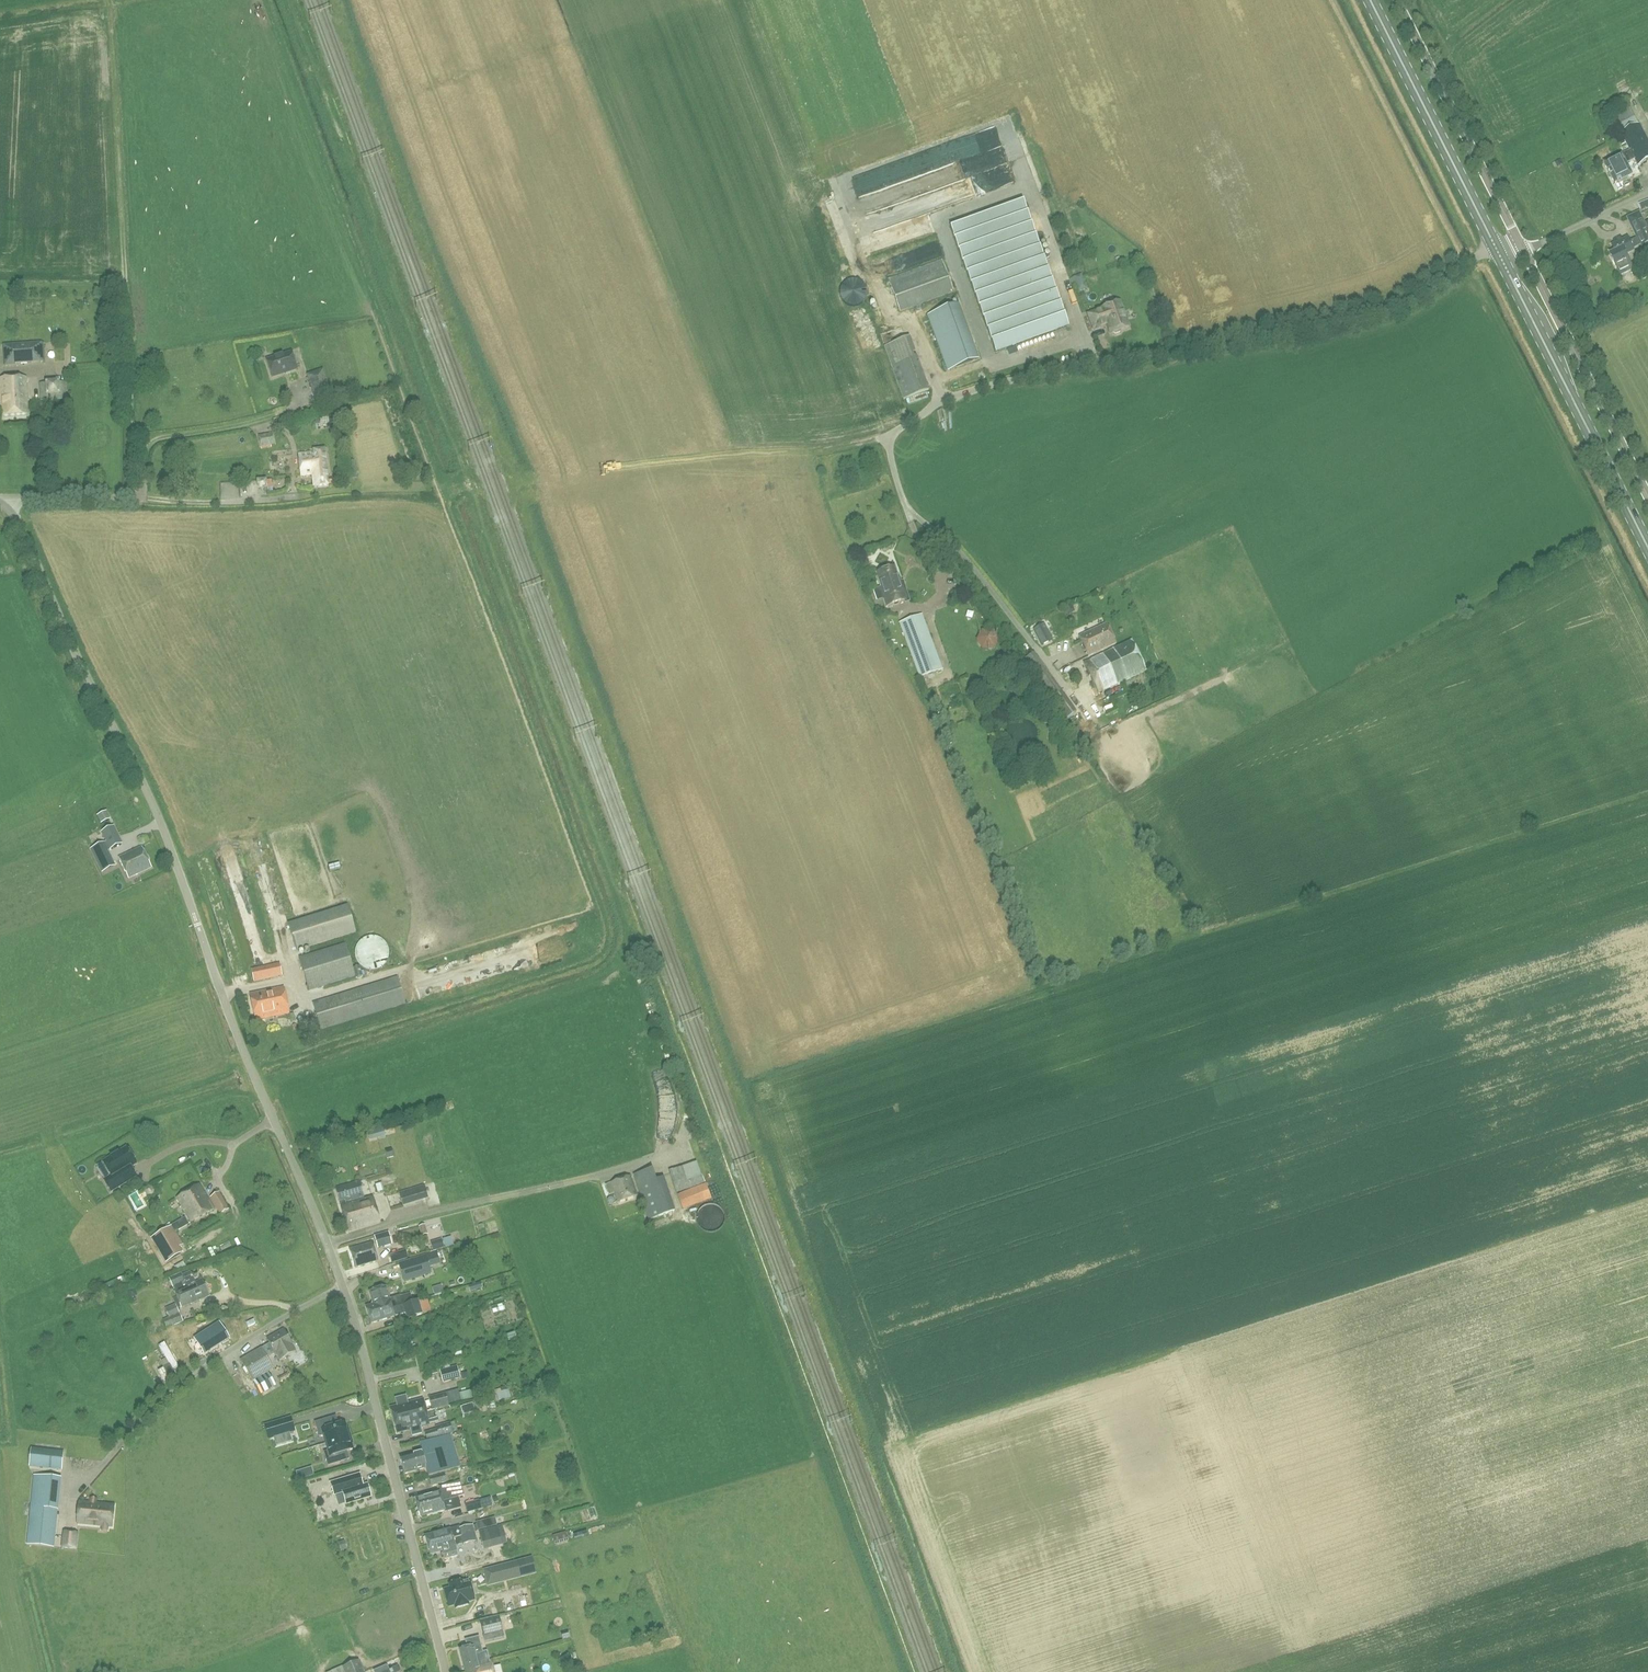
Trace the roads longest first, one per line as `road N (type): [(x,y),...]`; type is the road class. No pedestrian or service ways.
road 1 (unclassified): [(1079,702),(957,551),(912,515),(891,456),(894,435),(950,399),(995,386),(1370,317),(1422,295),(1497,245)]
road 2 (unclassified): [(343,1287),(239,1044),(156,812),(4,504)]
road 3 (unclassified): [(446,1671),(343,1287)]
road 4 (primary): [(1647,547),(1497,245)]
road 5 (residential): [(343,1287),(212,1361),(111,1451)]
road 6 (primary): [(1497,245),(1370,0)]
road 7 (unclassified): [(1647,496),(1524,250)]
road 8 (unclassified): [(1516,235),(1396,0)]
road 9 (track): [(141,497),(144,448),(154,439),(291,408)]
road 10 (unclassified): [(141,497),(34,497),(4,504)]
road 11 (unclassified): [(1524,250),(1647,191)]

